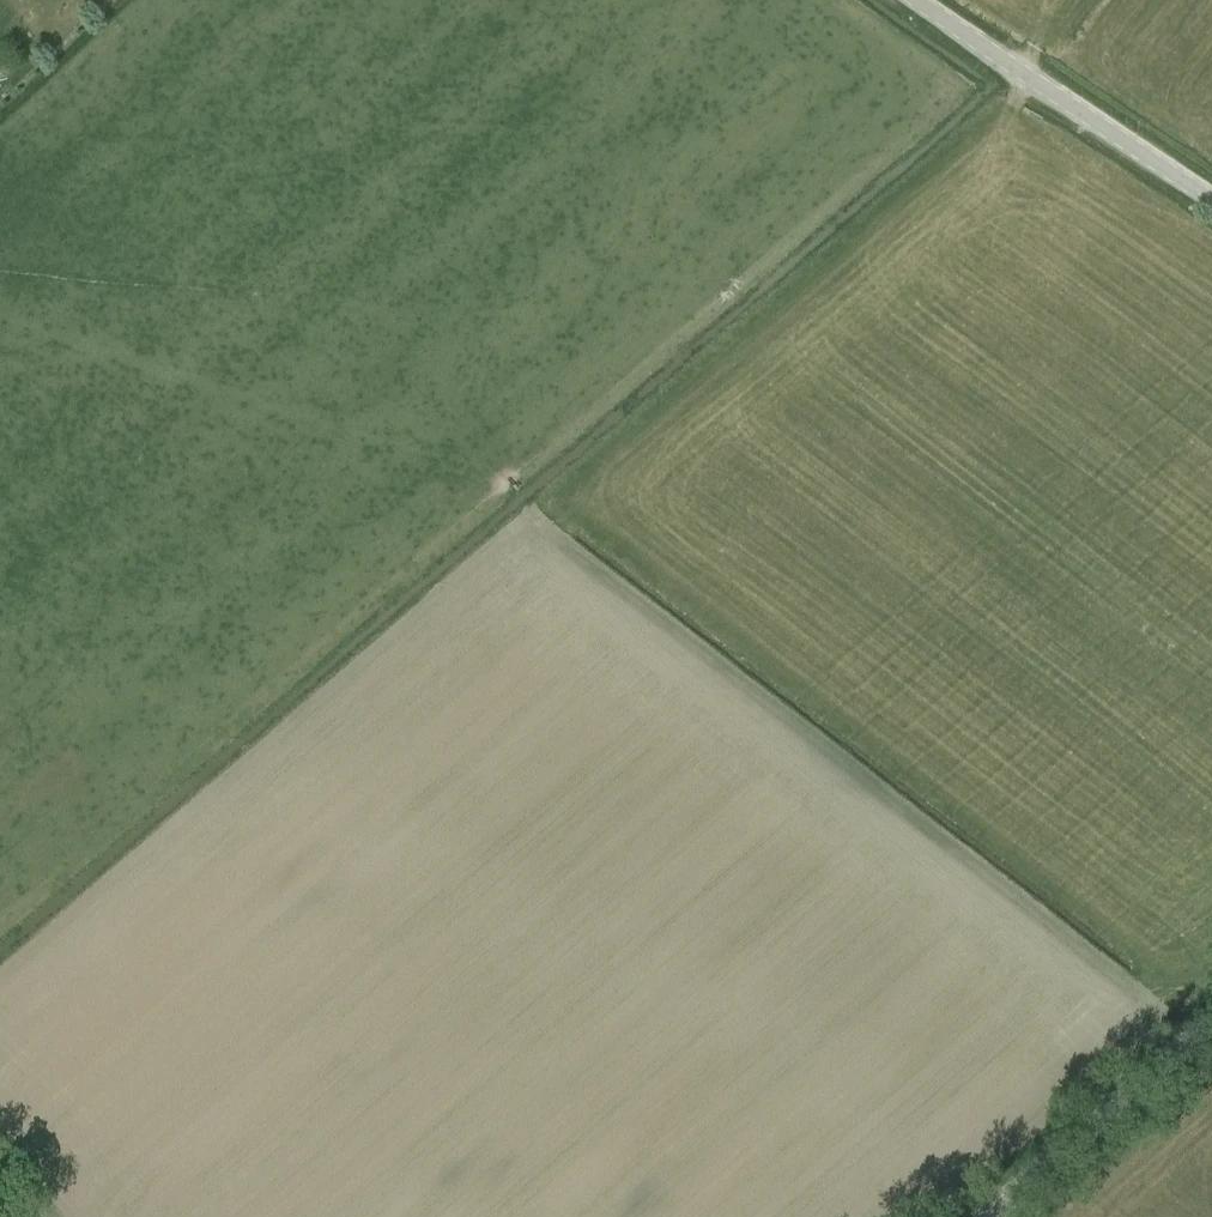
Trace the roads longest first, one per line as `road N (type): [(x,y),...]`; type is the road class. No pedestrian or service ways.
road 1 (unclassified): [(1211,200),(917,0)]
road 2 (unclassified): [(980,1216),(1211,1016)]

